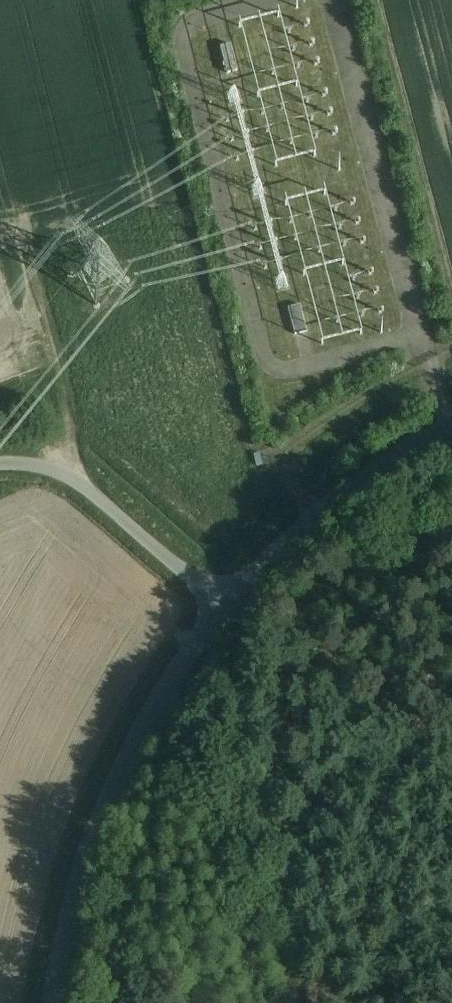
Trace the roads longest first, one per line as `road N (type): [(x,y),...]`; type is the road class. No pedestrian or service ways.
road 1 (unclassified): [(50,1002),(81,867),(127,753),(219,602)]
road 2 (track): [(361,1002),(359,897),(256,638)]
road 3 (unclassified): [(219,602),(316,516),(451,425)]
road 4 (unclassified): [(219,602),(64,473),(0,466)]

